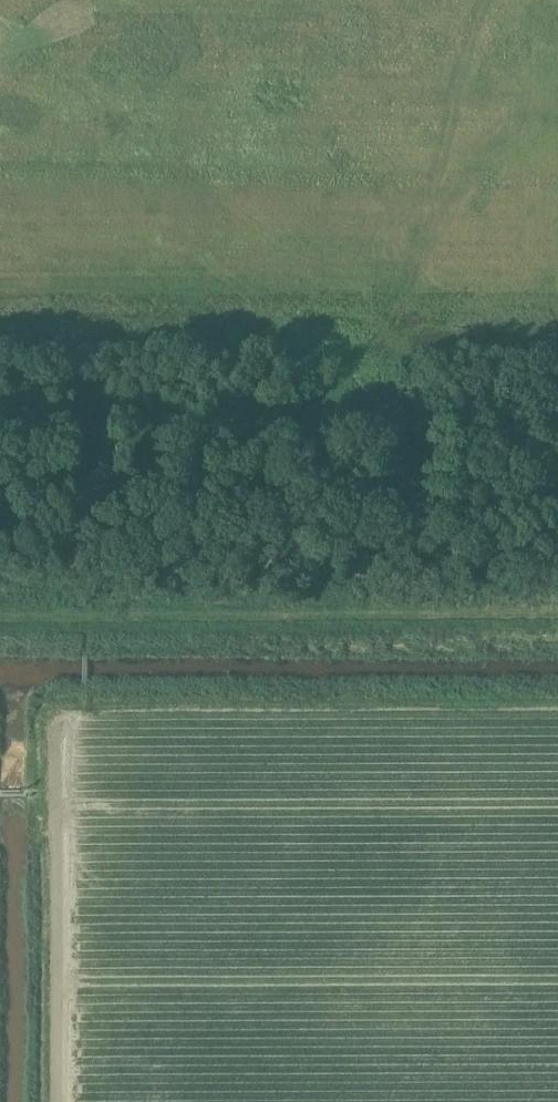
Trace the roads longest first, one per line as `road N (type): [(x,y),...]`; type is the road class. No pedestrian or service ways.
road 1 (track): [(0,630),(557,630)]

